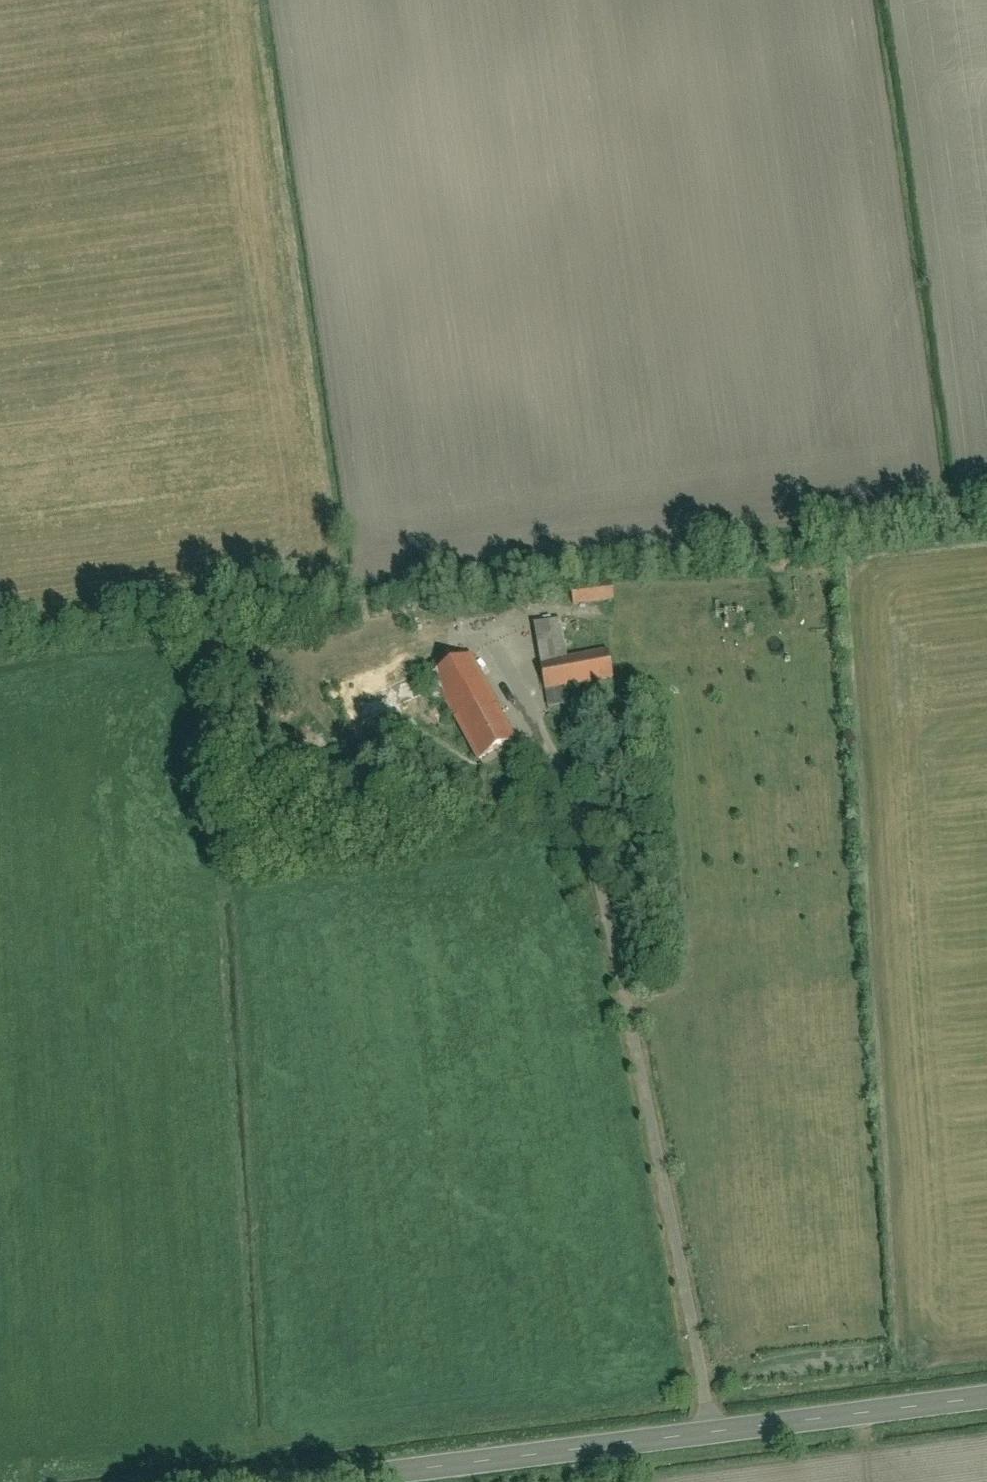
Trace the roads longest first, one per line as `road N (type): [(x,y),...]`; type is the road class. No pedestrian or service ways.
road 1 (track): [(713,1440),(577,799),(510,669)]
road 2 (tertiary): [(375,1481),(986,1405)]

